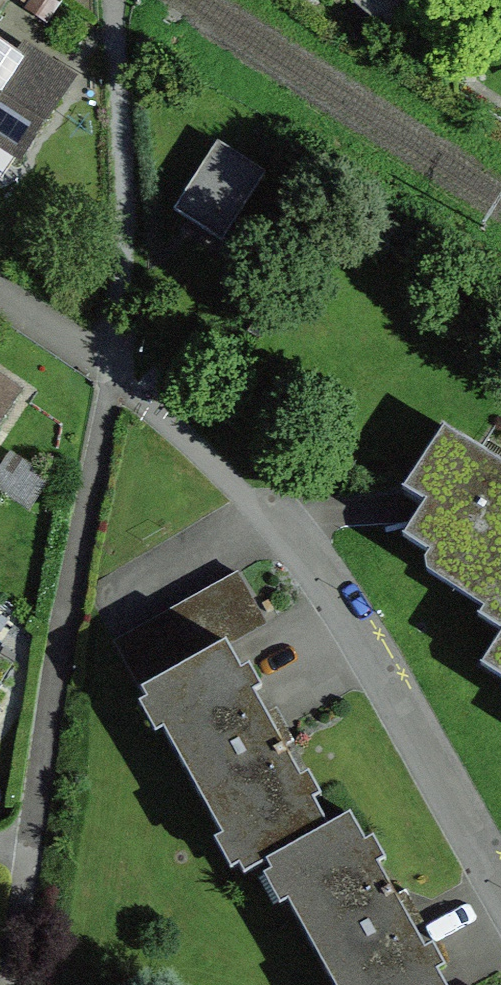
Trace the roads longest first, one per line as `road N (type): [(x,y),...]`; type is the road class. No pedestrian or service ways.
road 1 (residential): [(0,293),(111,365)]

